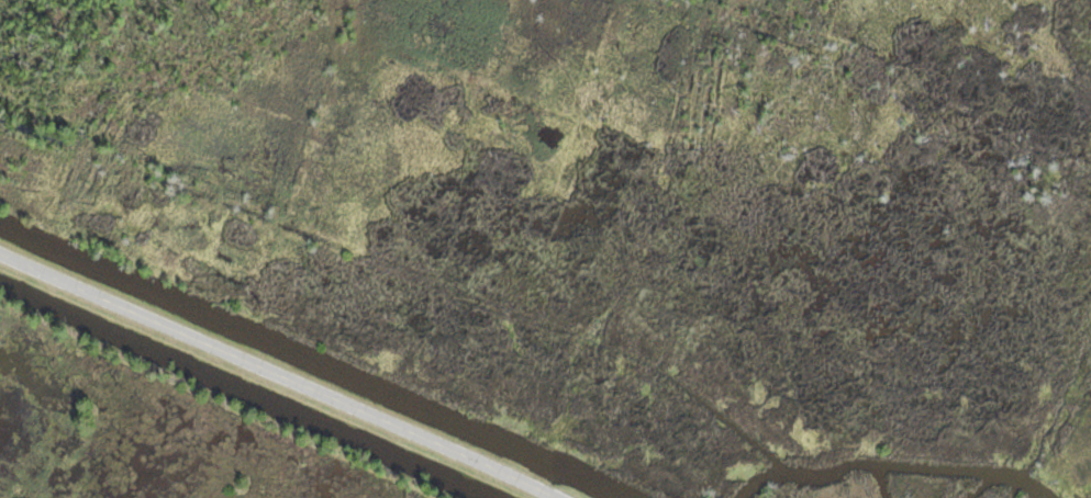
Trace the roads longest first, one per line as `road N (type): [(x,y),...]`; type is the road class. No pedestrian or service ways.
road 1 (residential): [(548,497),(0,257)]

